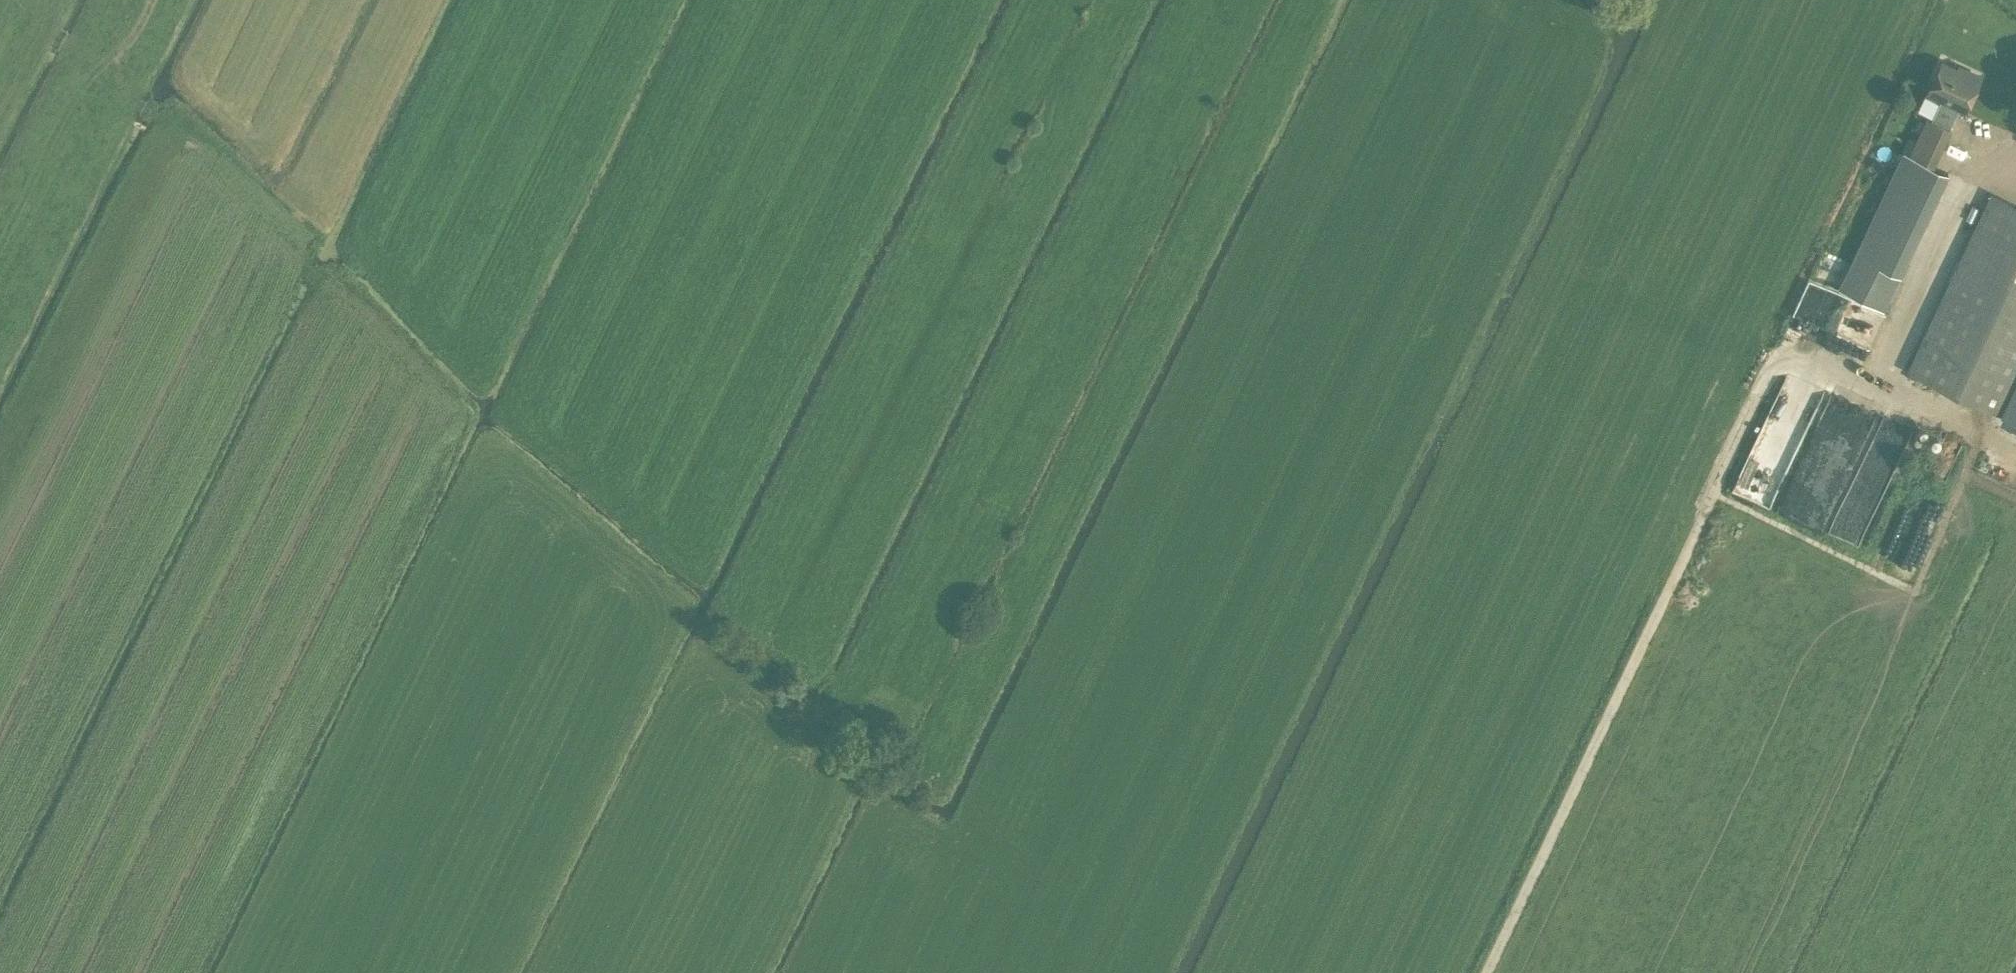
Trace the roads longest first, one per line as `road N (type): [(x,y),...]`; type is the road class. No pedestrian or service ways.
road 1 (track): [(2015,452),(1885,372),(1771,369),(1485,972)]
road 2 (track): [(2015,153),(1988,140),(1885,372)]

